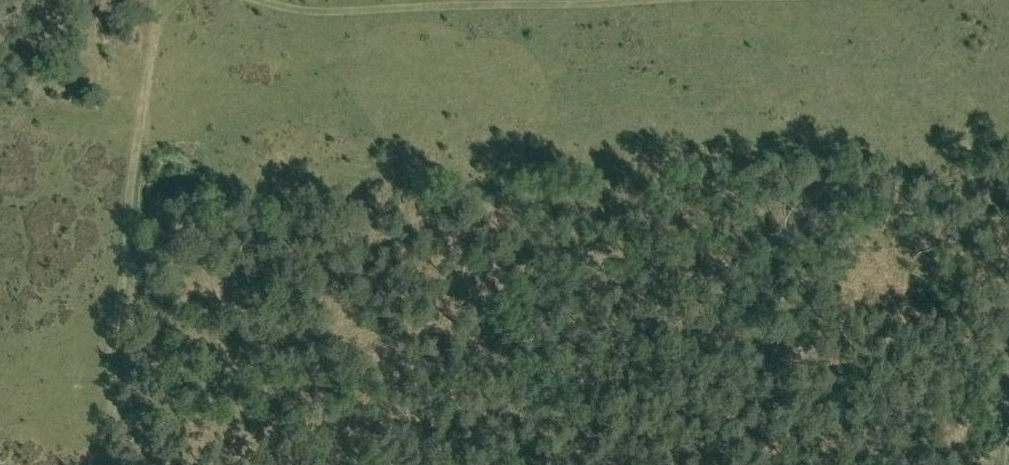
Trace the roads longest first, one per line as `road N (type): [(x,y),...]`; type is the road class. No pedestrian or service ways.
road 1 (track): [(161,0),(118,464)]
road 2 (track): [(667,0),(282,9),(244,0)]

